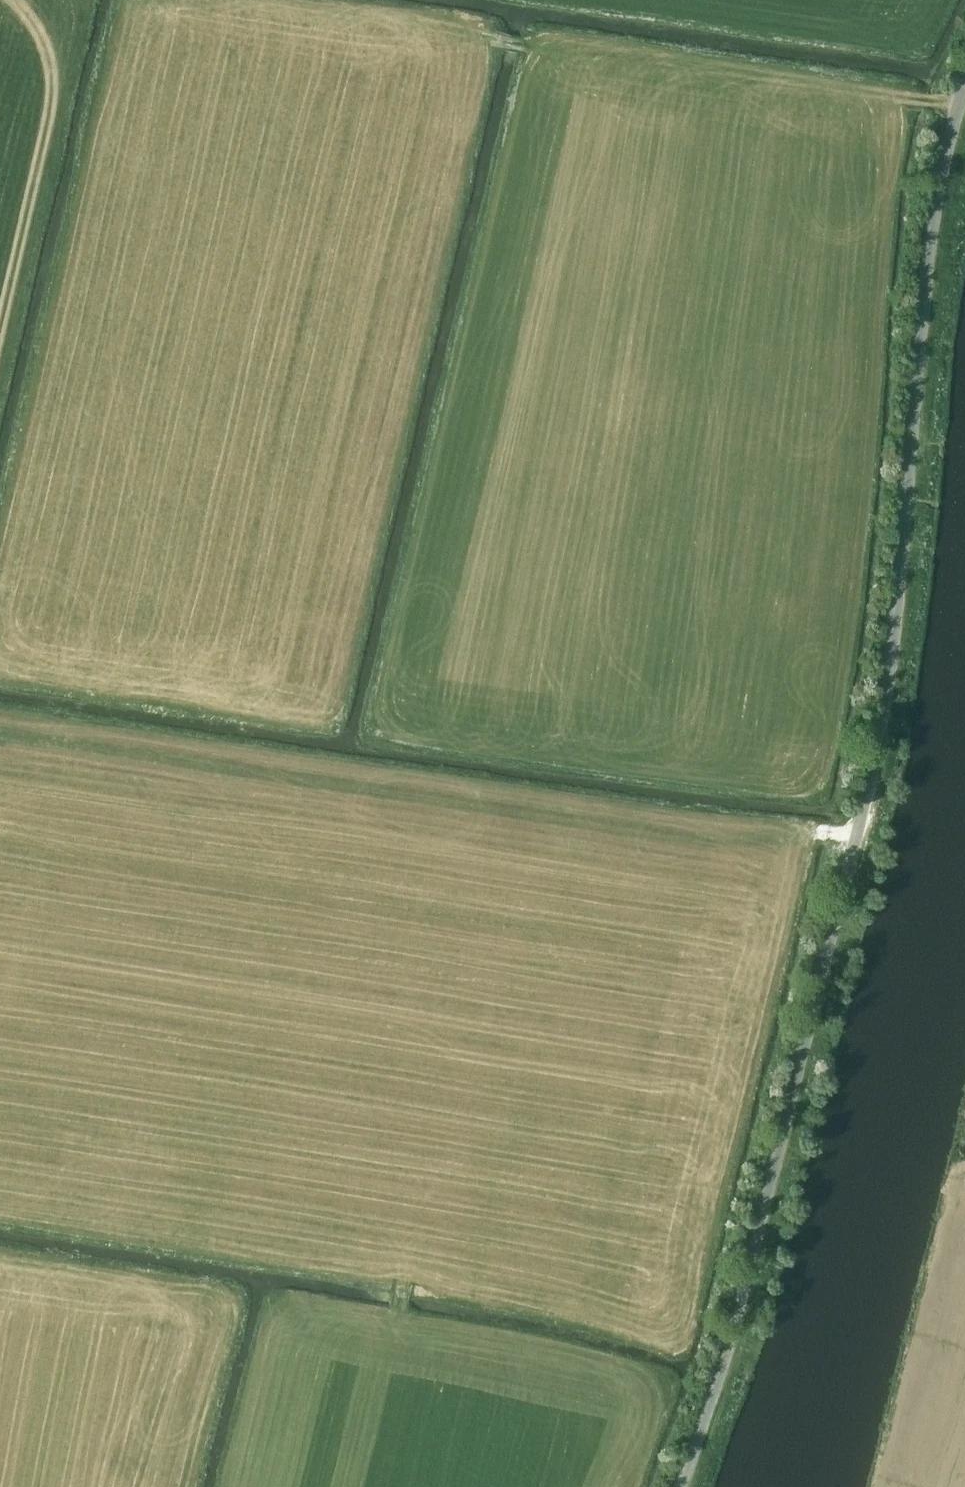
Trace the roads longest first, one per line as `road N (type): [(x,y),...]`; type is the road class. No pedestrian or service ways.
road 1 (unclassified): [(677,1486),(736,1321),(867,788),(894,636),(927,245),(964,88)]

